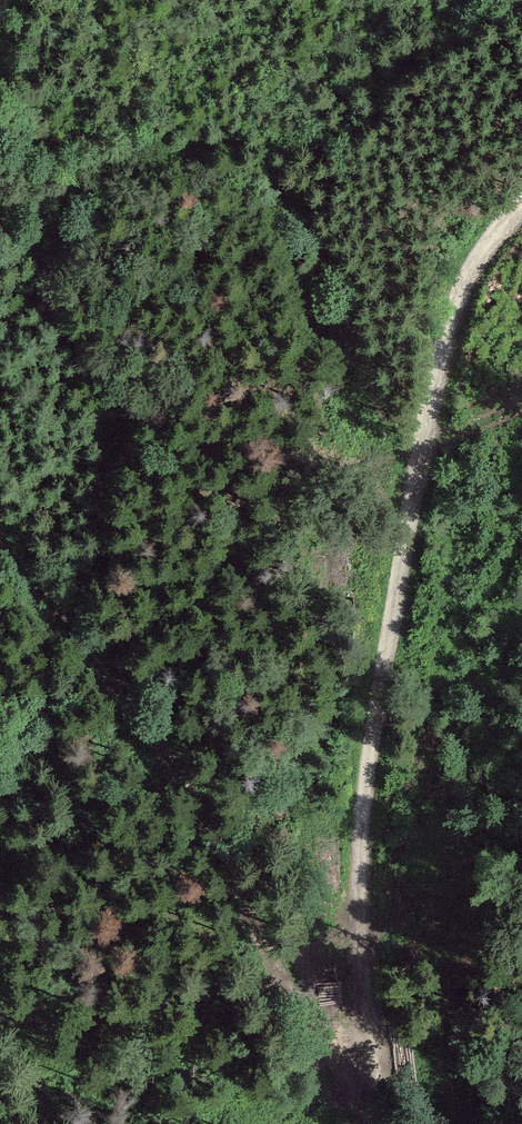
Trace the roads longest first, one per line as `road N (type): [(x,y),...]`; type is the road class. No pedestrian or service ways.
road 1 (track): [(399,1123),(360,962),(396,776),(469,278),(521,208)]
road 2 (track): [(360,962),(286,944),(230,814),(0,517)]

